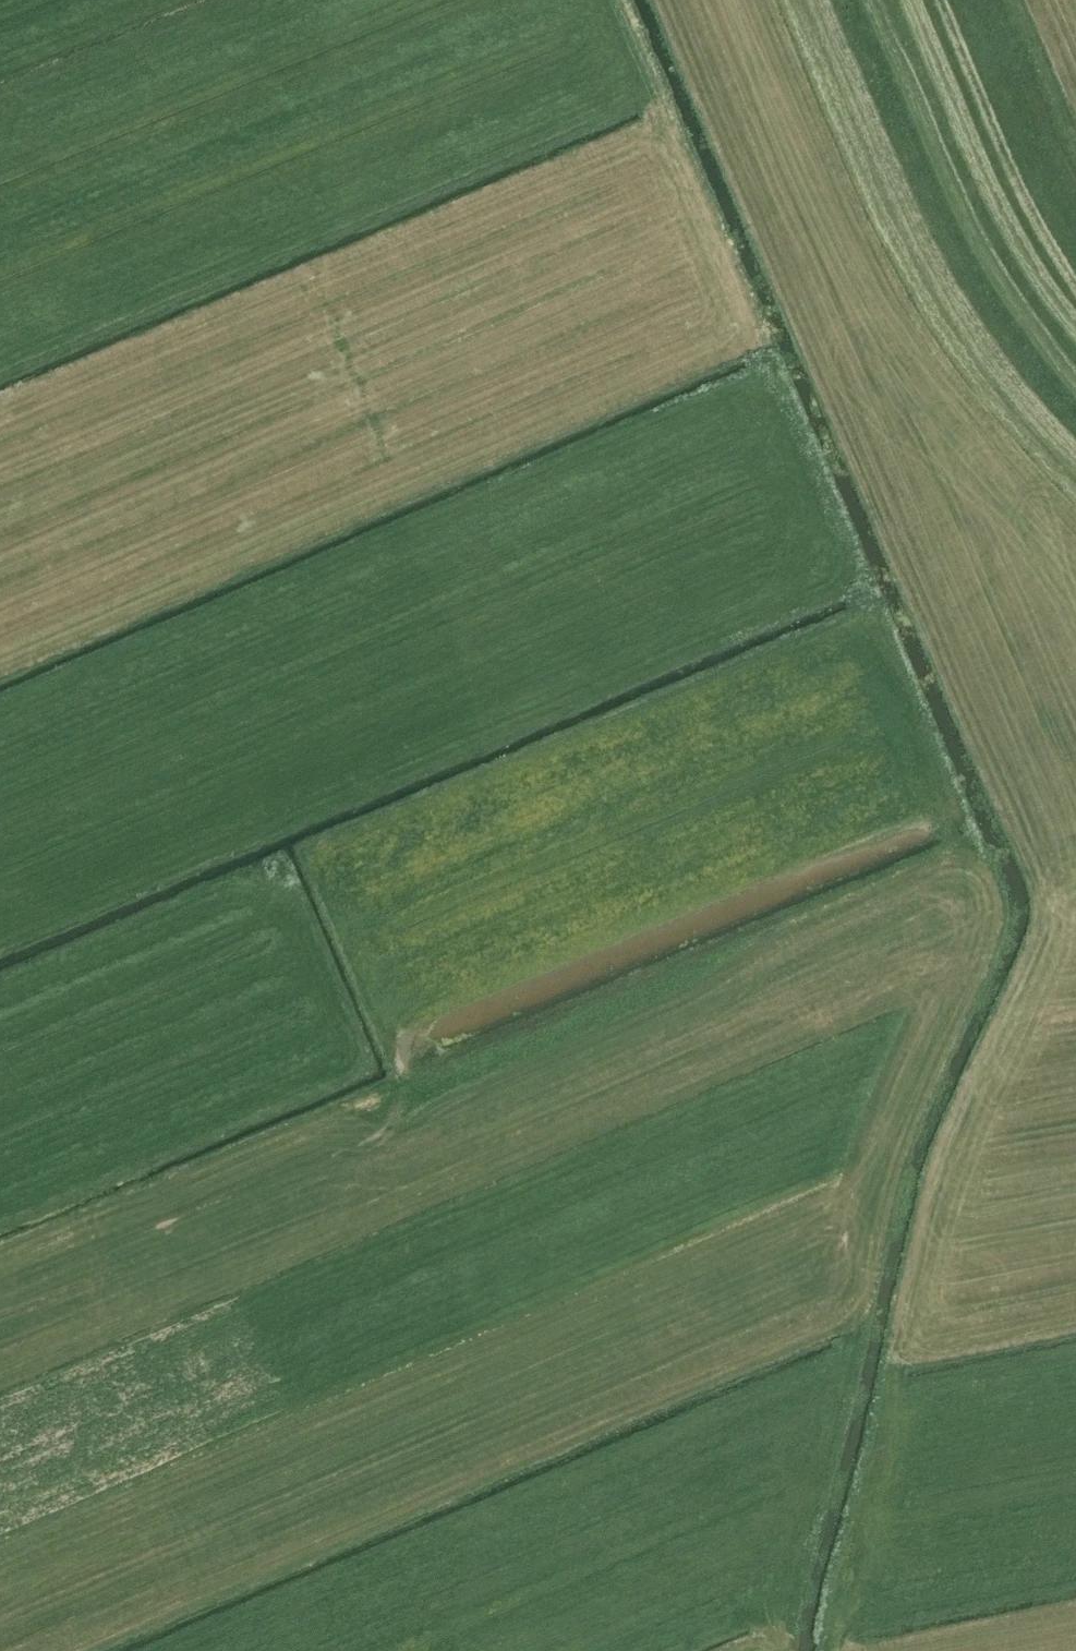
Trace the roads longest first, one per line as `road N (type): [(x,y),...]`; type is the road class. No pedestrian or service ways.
road 1 (track): [(941,0),(1036,223),(1075,292)]

